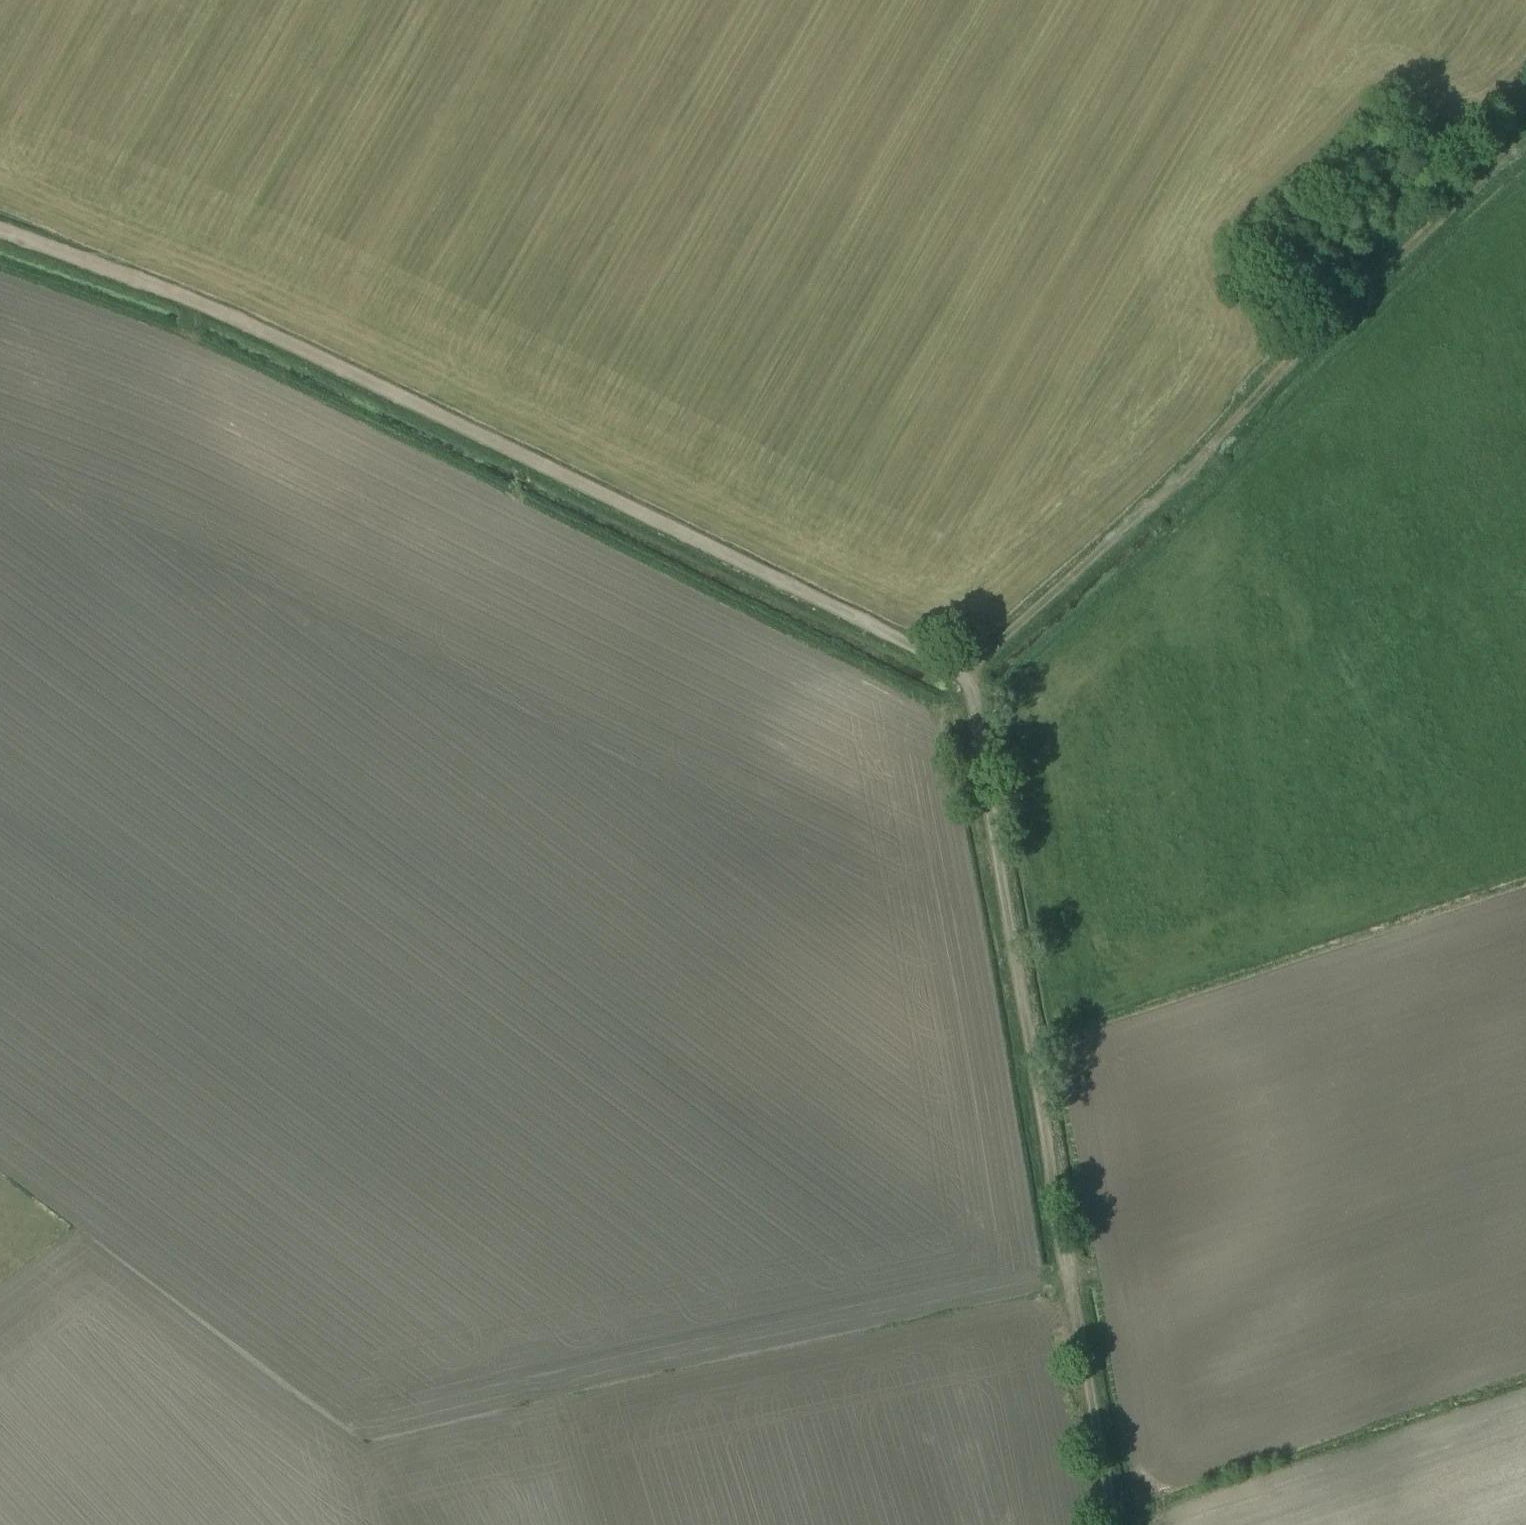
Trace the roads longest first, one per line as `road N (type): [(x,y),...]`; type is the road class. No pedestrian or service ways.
road 1 (track): [(0,239),(966,674),(1128,1524)]
road 2 (track): [(966,674),(1482,174),(1525,144)]

